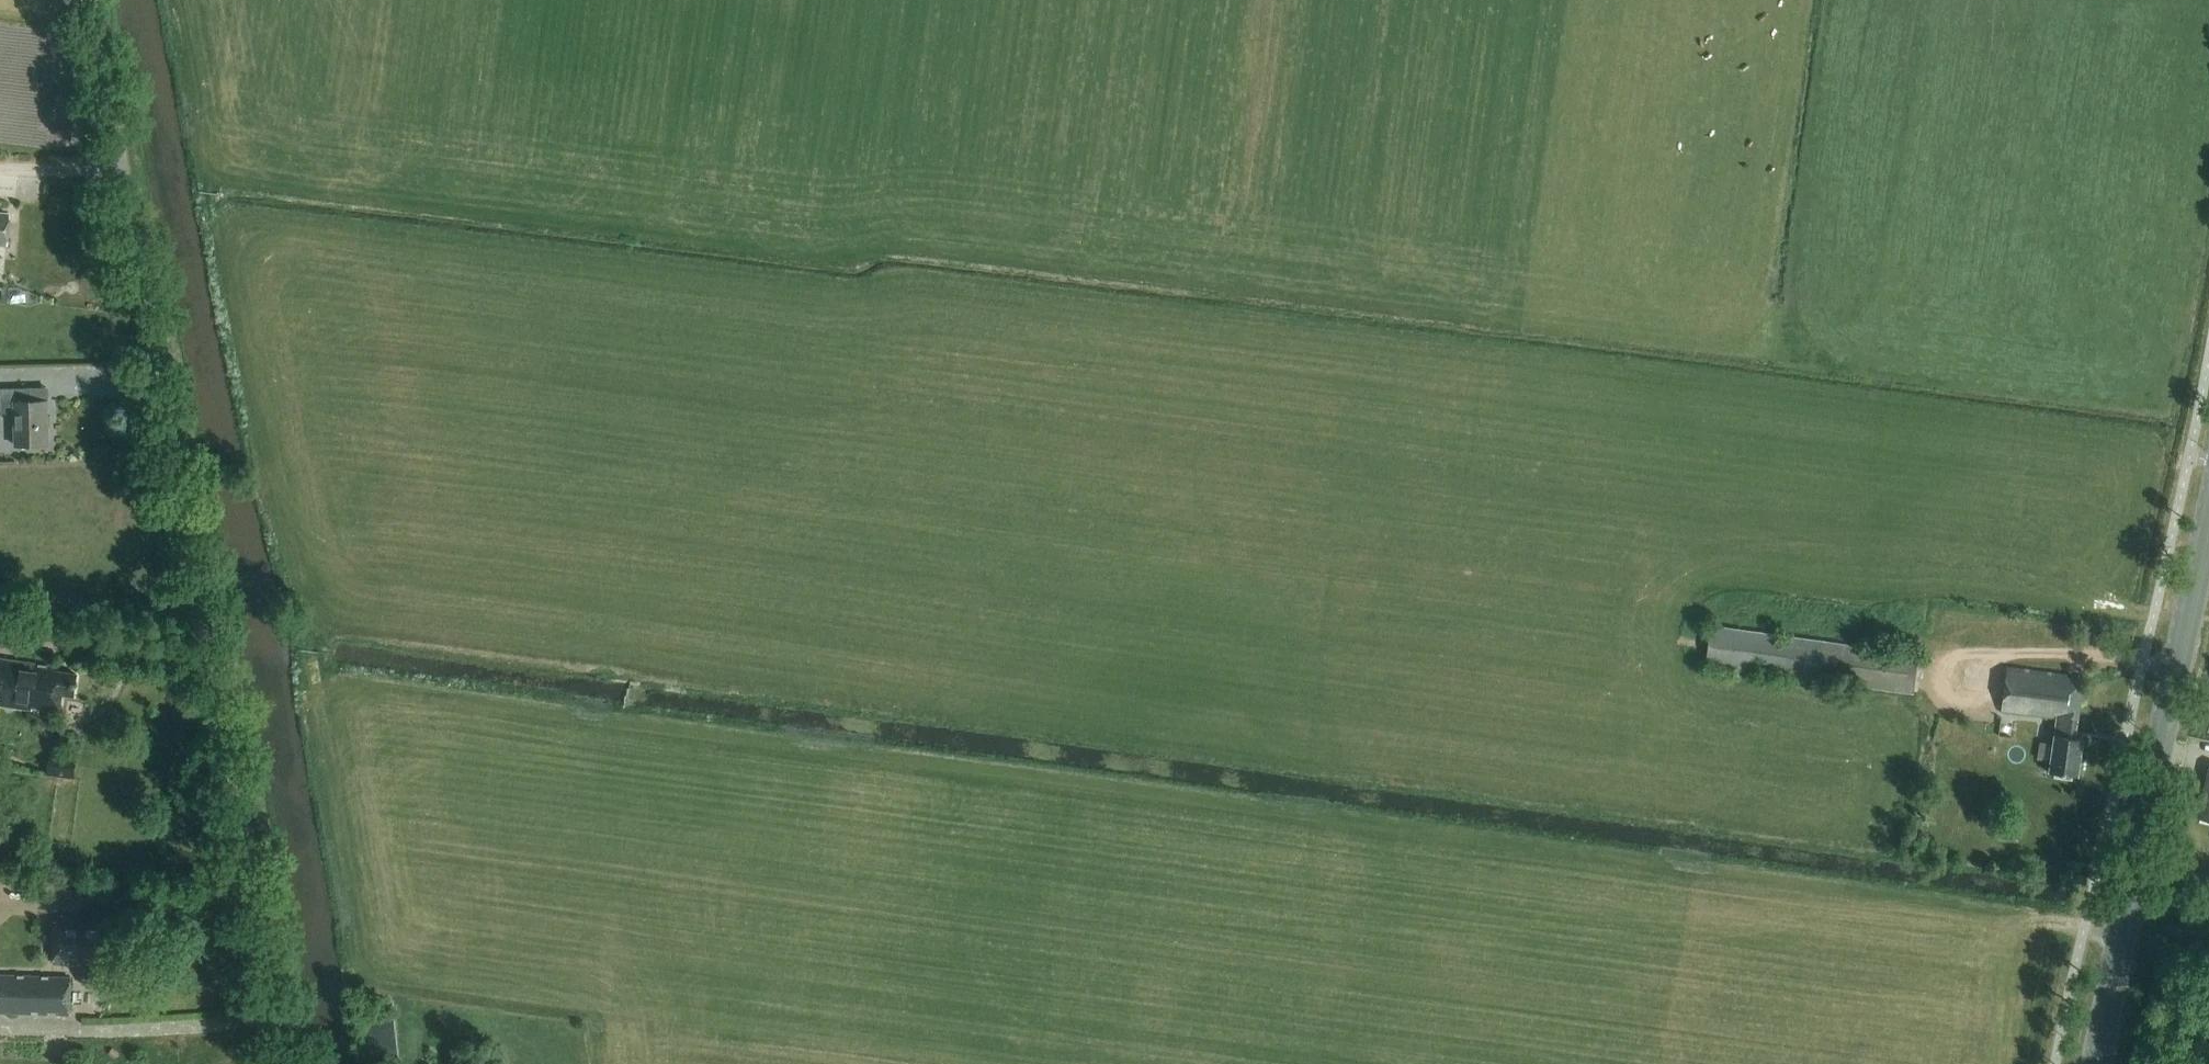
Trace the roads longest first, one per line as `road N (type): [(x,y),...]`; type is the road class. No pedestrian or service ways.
road 1 (unclassified): [(286,1063),(86,0)]
road 2 (secondary): [(2096,1063),(2208,495)]

